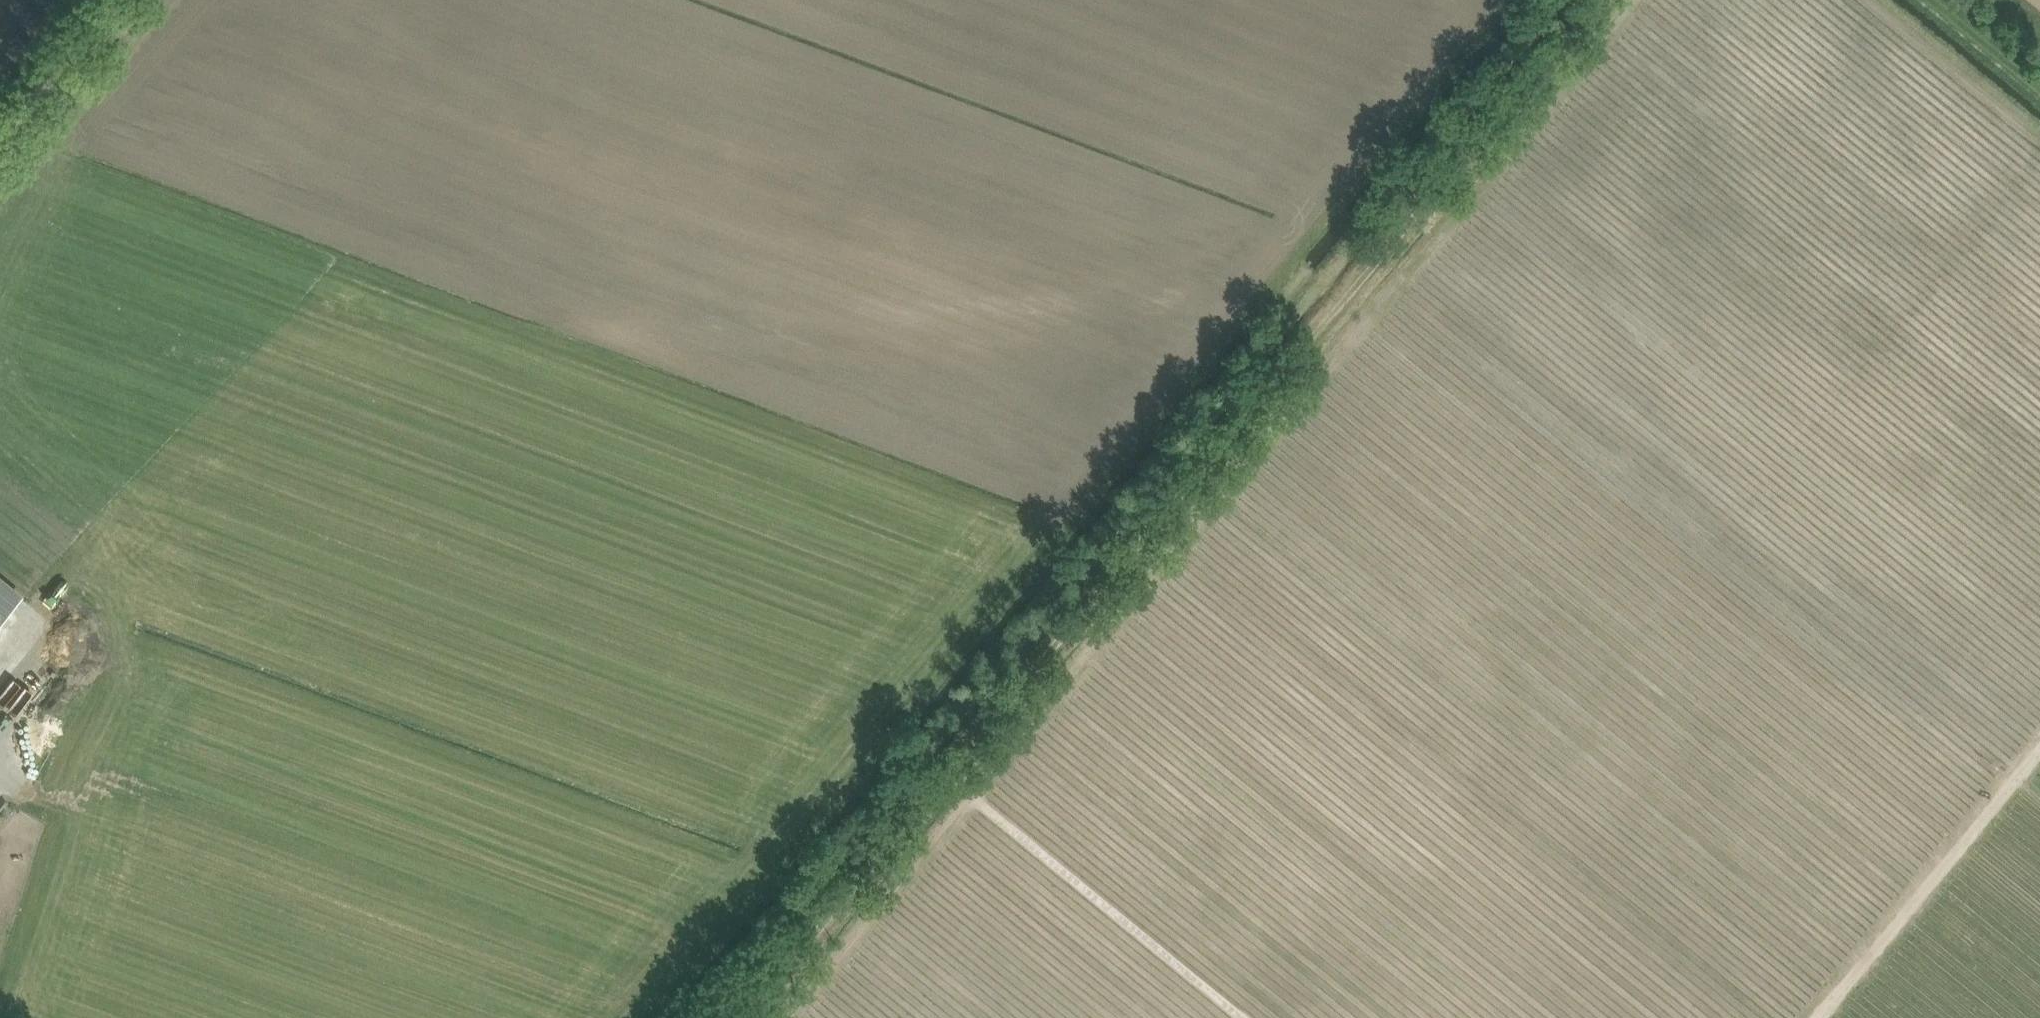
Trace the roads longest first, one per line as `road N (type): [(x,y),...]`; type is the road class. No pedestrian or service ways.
road 1 (track): [(741,1017),(1592,0)]
road 2 (track): [(123,0),(0,145)]

